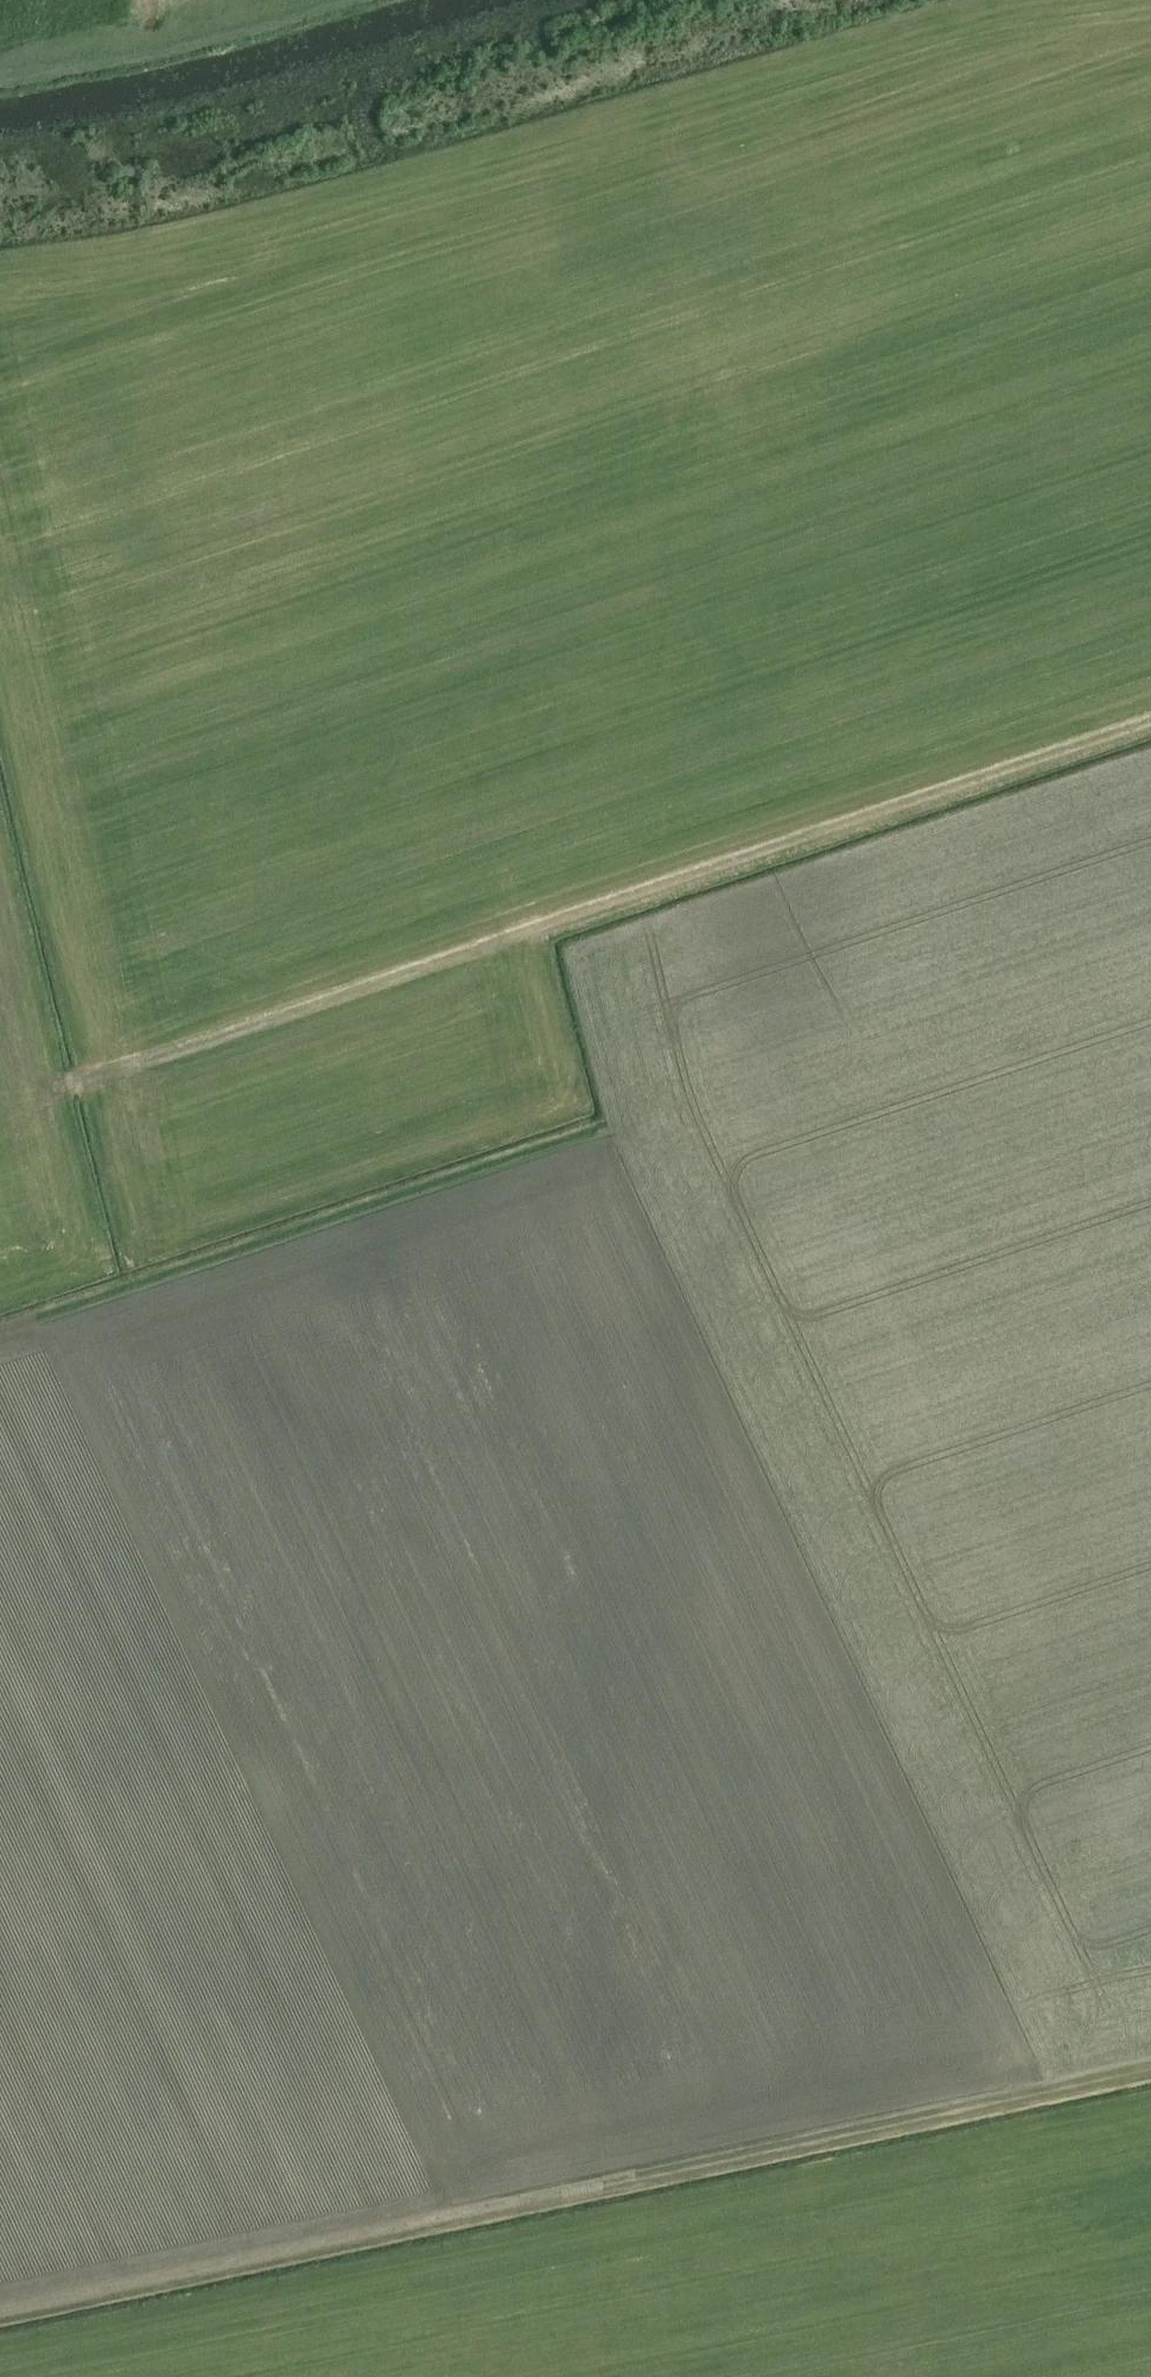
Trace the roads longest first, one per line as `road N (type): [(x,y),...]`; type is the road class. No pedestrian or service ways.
road 1 (track): [(0,2313),(1150,2068)]
road 2 (track): [(1150,729),(79,1080)]
road 3 (track): [(378,0),(186,53),(0,90)]

